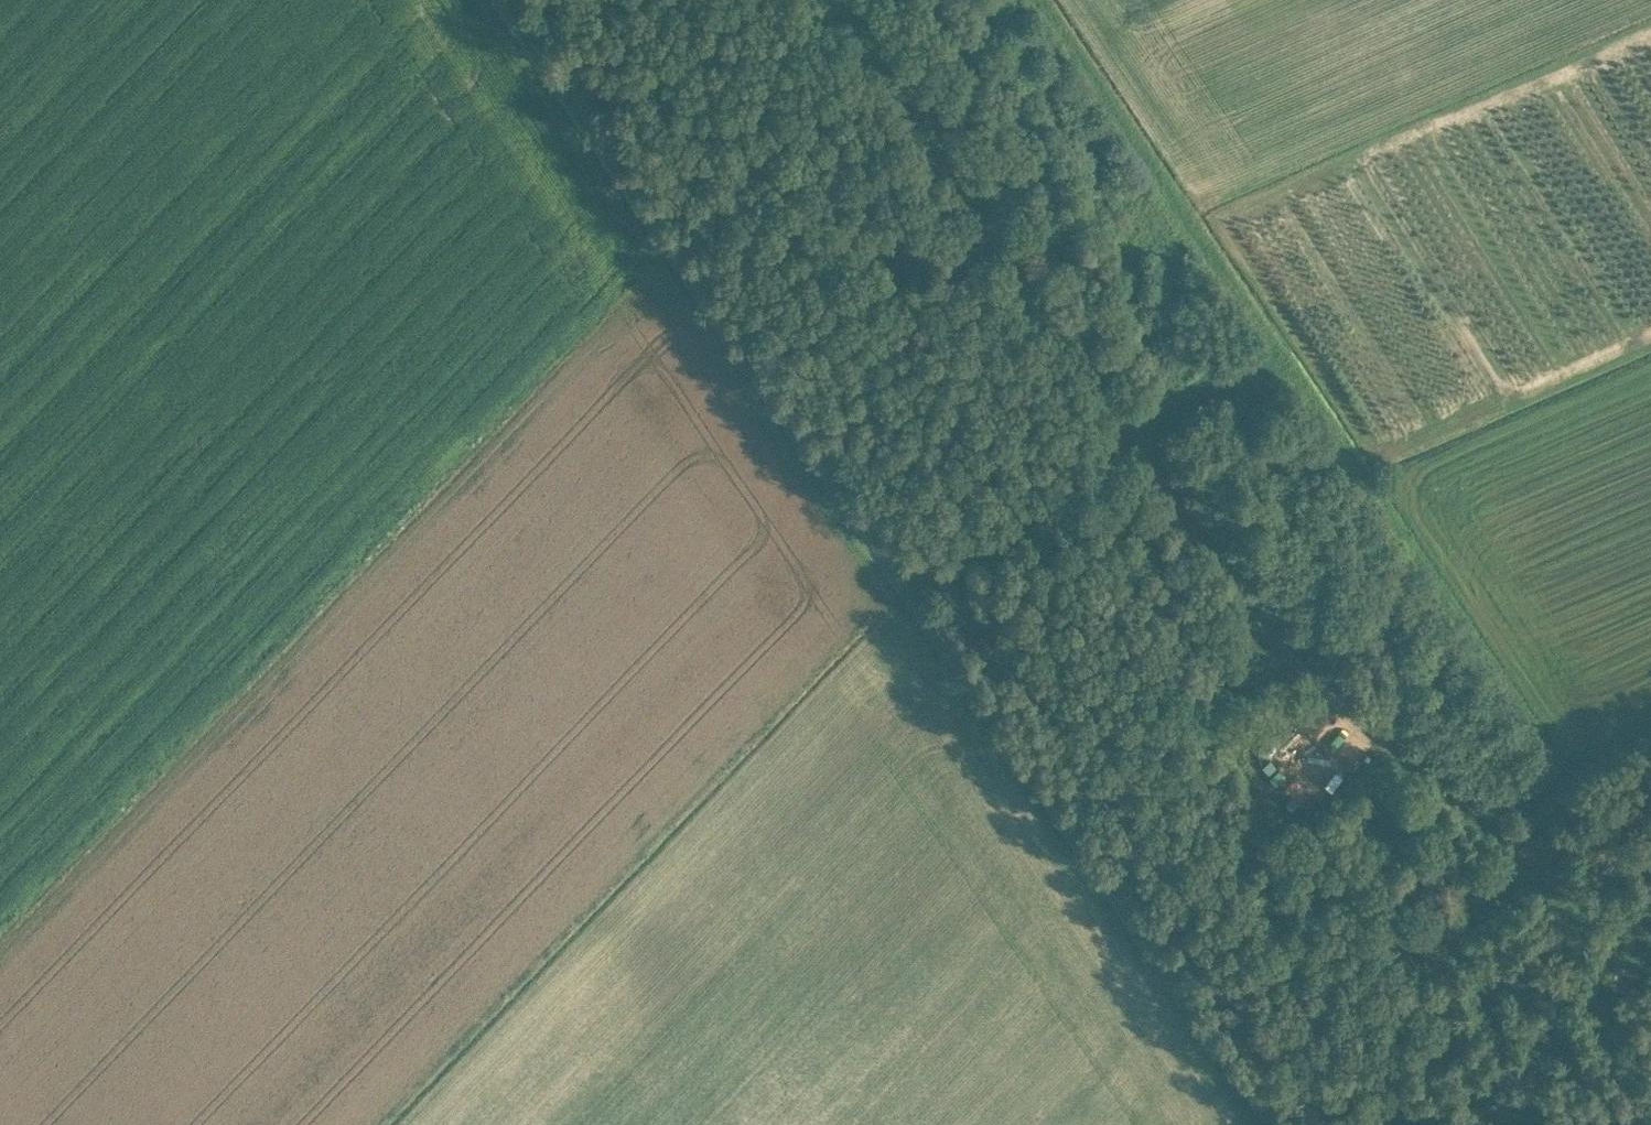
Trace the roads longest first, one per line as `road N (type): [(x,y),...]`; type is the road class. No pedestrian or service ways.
road 1 (track): [(1650,898),(1593,899),(1534,869),(1302,674),(1148,447)]
road 2 (track): [(1148,447),(833,0)]

